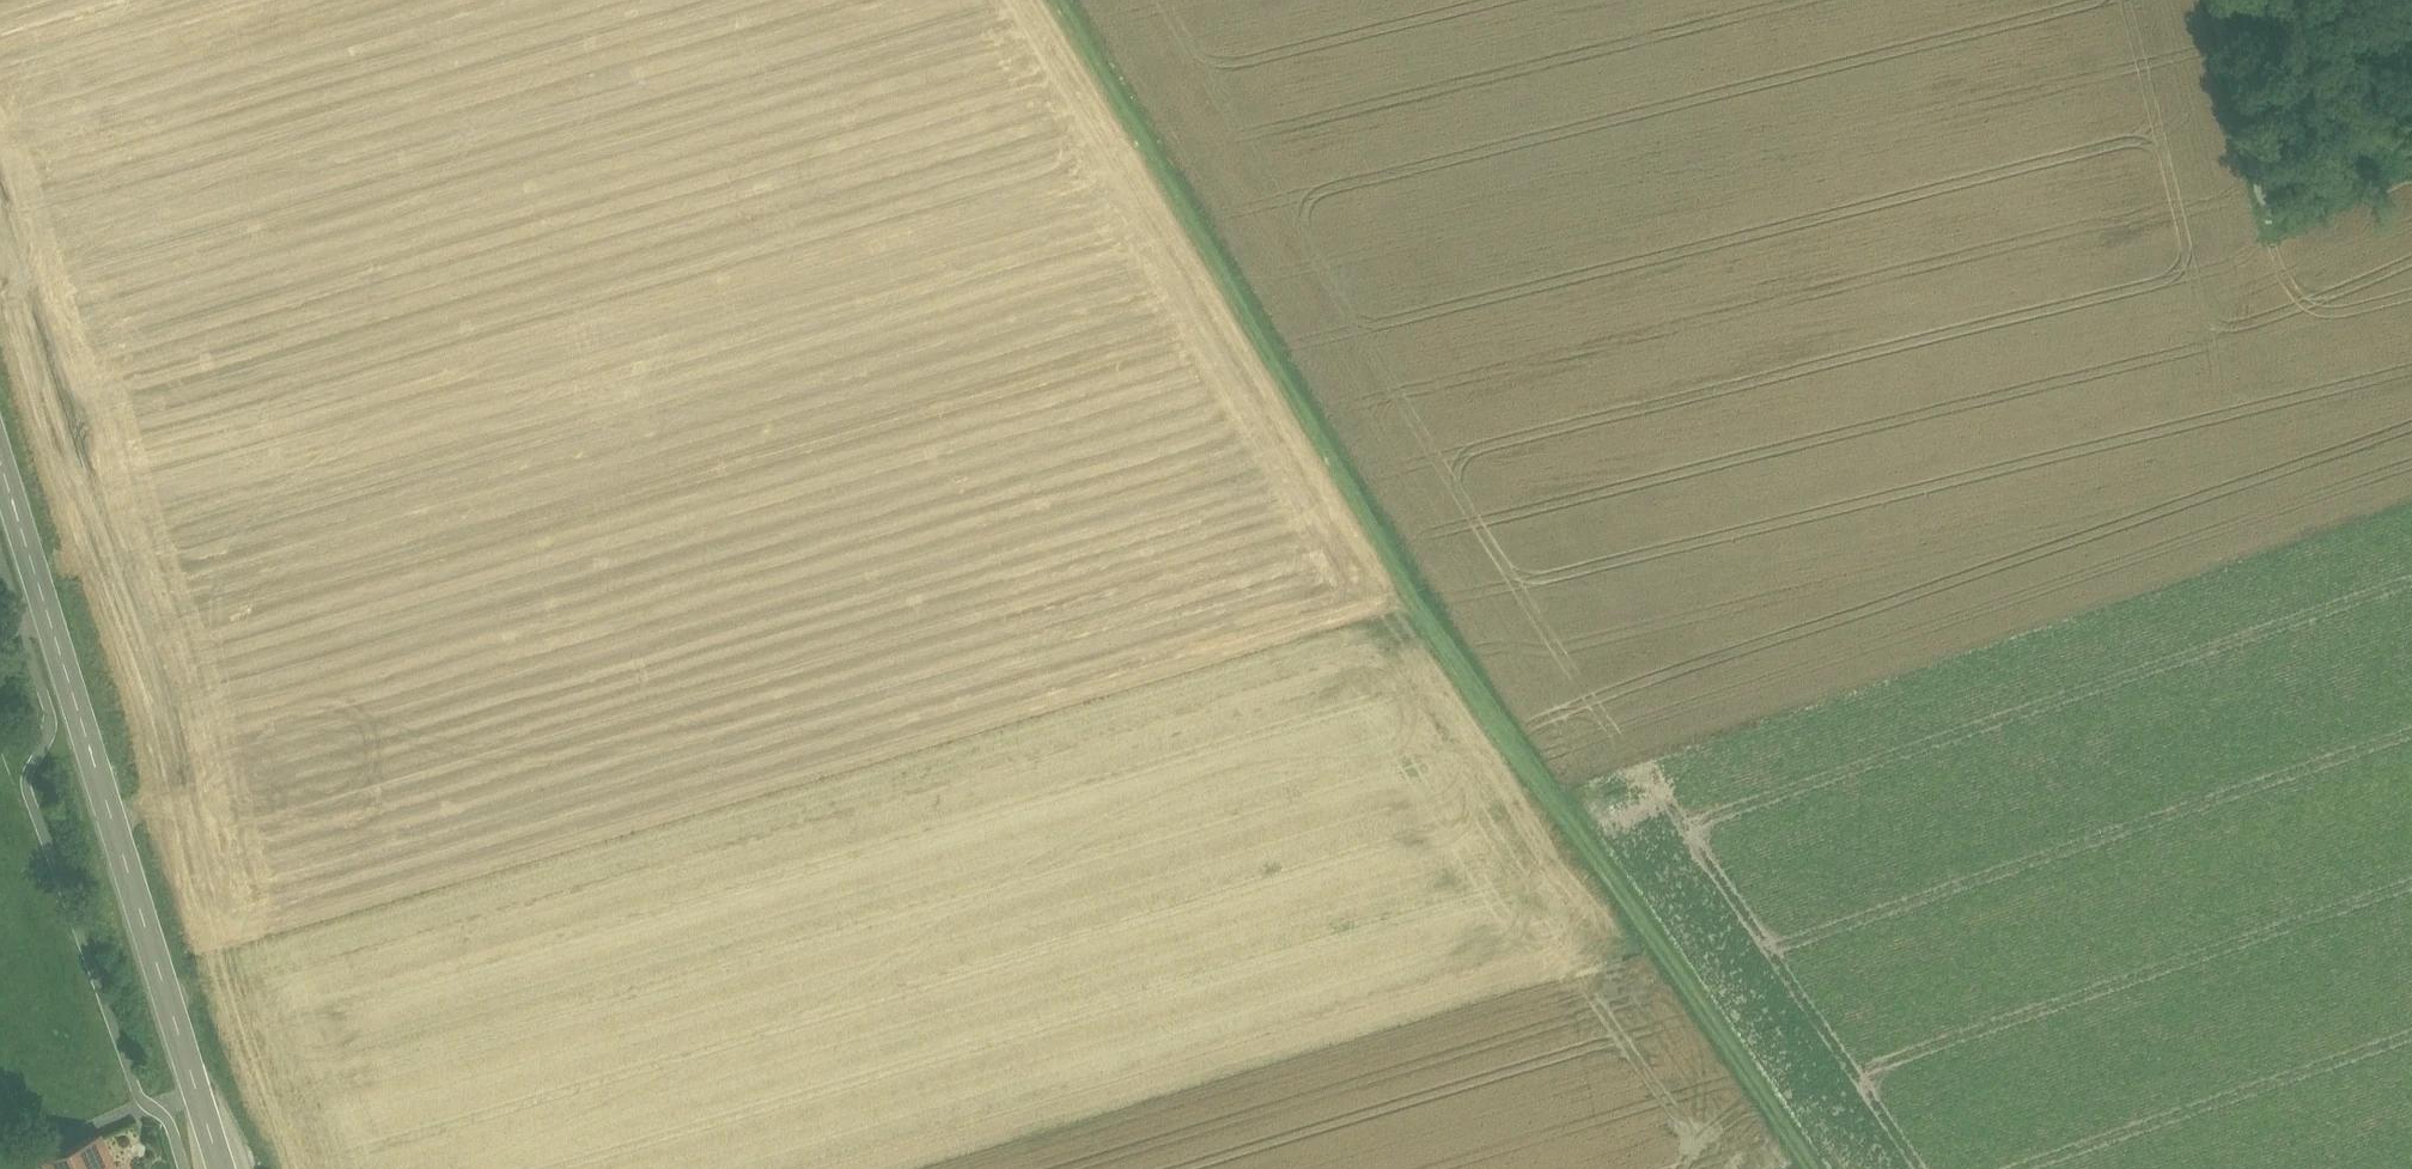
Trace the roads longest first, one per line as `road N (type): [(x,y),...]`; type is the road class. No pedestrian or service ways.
road 1 (secondary): [(0,450),(222,1168)]

